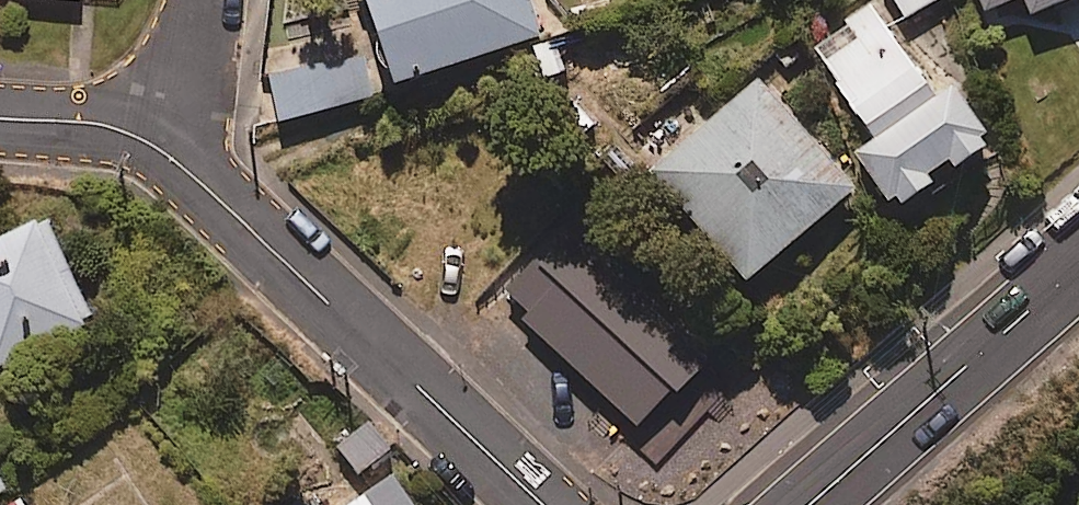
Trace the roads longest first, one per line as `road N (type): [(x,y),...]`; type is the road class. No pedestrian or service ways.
road 1 (residential): [(182,161),(541,504)]
road 2 (trunk): [(1078,266),(812,504)]
road 3 (residential): [(0,115),(94,122),(146,137),(182,161)]
road 4 (residential): [(204,0),(182,161)]

